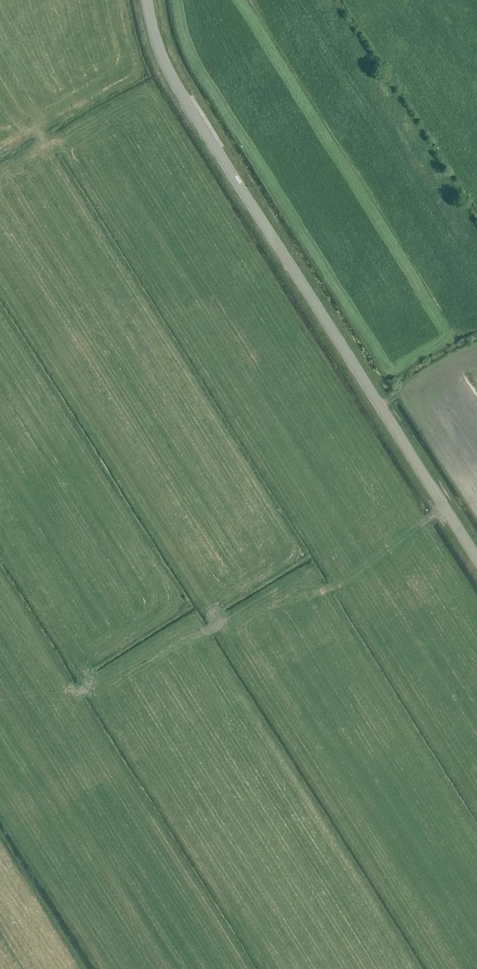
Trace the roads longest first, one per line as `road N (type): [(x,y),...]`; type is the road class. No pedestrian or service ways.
road 1 (unclassified): [(476,559),(175,84),(146,0)]

